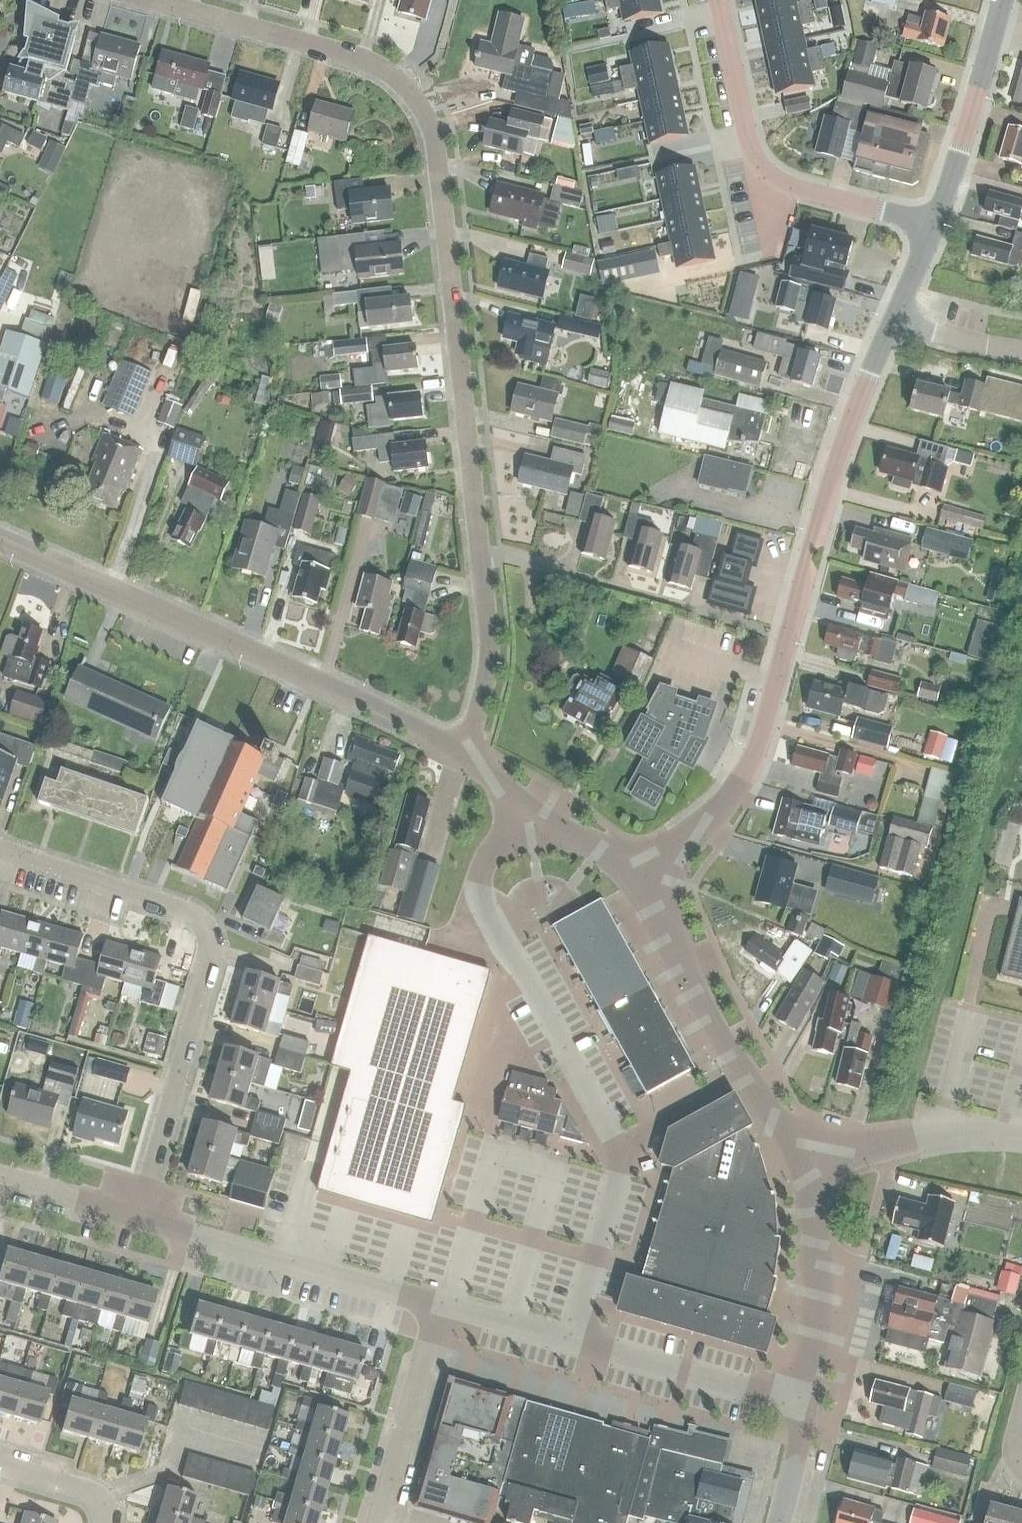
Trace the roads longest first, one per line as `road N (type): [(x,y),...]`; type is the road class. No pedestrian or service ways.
road 1 (residential): [(479,550),(436,158),(424,113),(405,86),(367,60),(153,0)]
road 2 (tertiary): [(641,878),(721,808),(746,771),(853,409),(895,324)]
road 3 (residential): [(139,1218),(210,963),(209,934),(187,913),(0,850)]
road 4 (residential): [(460,755),(331,687),(0,543)]
road 5 (residential): [(810,1406),(447,1308)]
road 6 (residential): [(932,228),(765,174),(719,0)]
road 7 (tertiary): [(808,1165),(738,1066),(641,878)]
road 8 (residential): [(447,1308),(139,1218)]
road 9 (tertiary): [(810,1406),(818,1297),(808,1165)]
road 10 (tertiary): [(932,228),(1003,0)]
road 11 (residential): [(382,1522),(447,1308)]
road 12 (residential): [(479,550),(695,607)]
road 13 (residential): [(641,878),(460,755)]
road 14 (unclassified): [(808,1165),(876,1138),(1021,1137)]
road 15 (residential): [(460,755),(489,655),(479,550)]
road 16 (residential): [(139,1218),(0,1178)]
road 17 (unclassified): [(895,324),(1021,348)]
road 18 (residential): [(106,1522),(86,1490),(0,1465)]
road 19 (tertiary): [(783,1522),(810,1406)]

